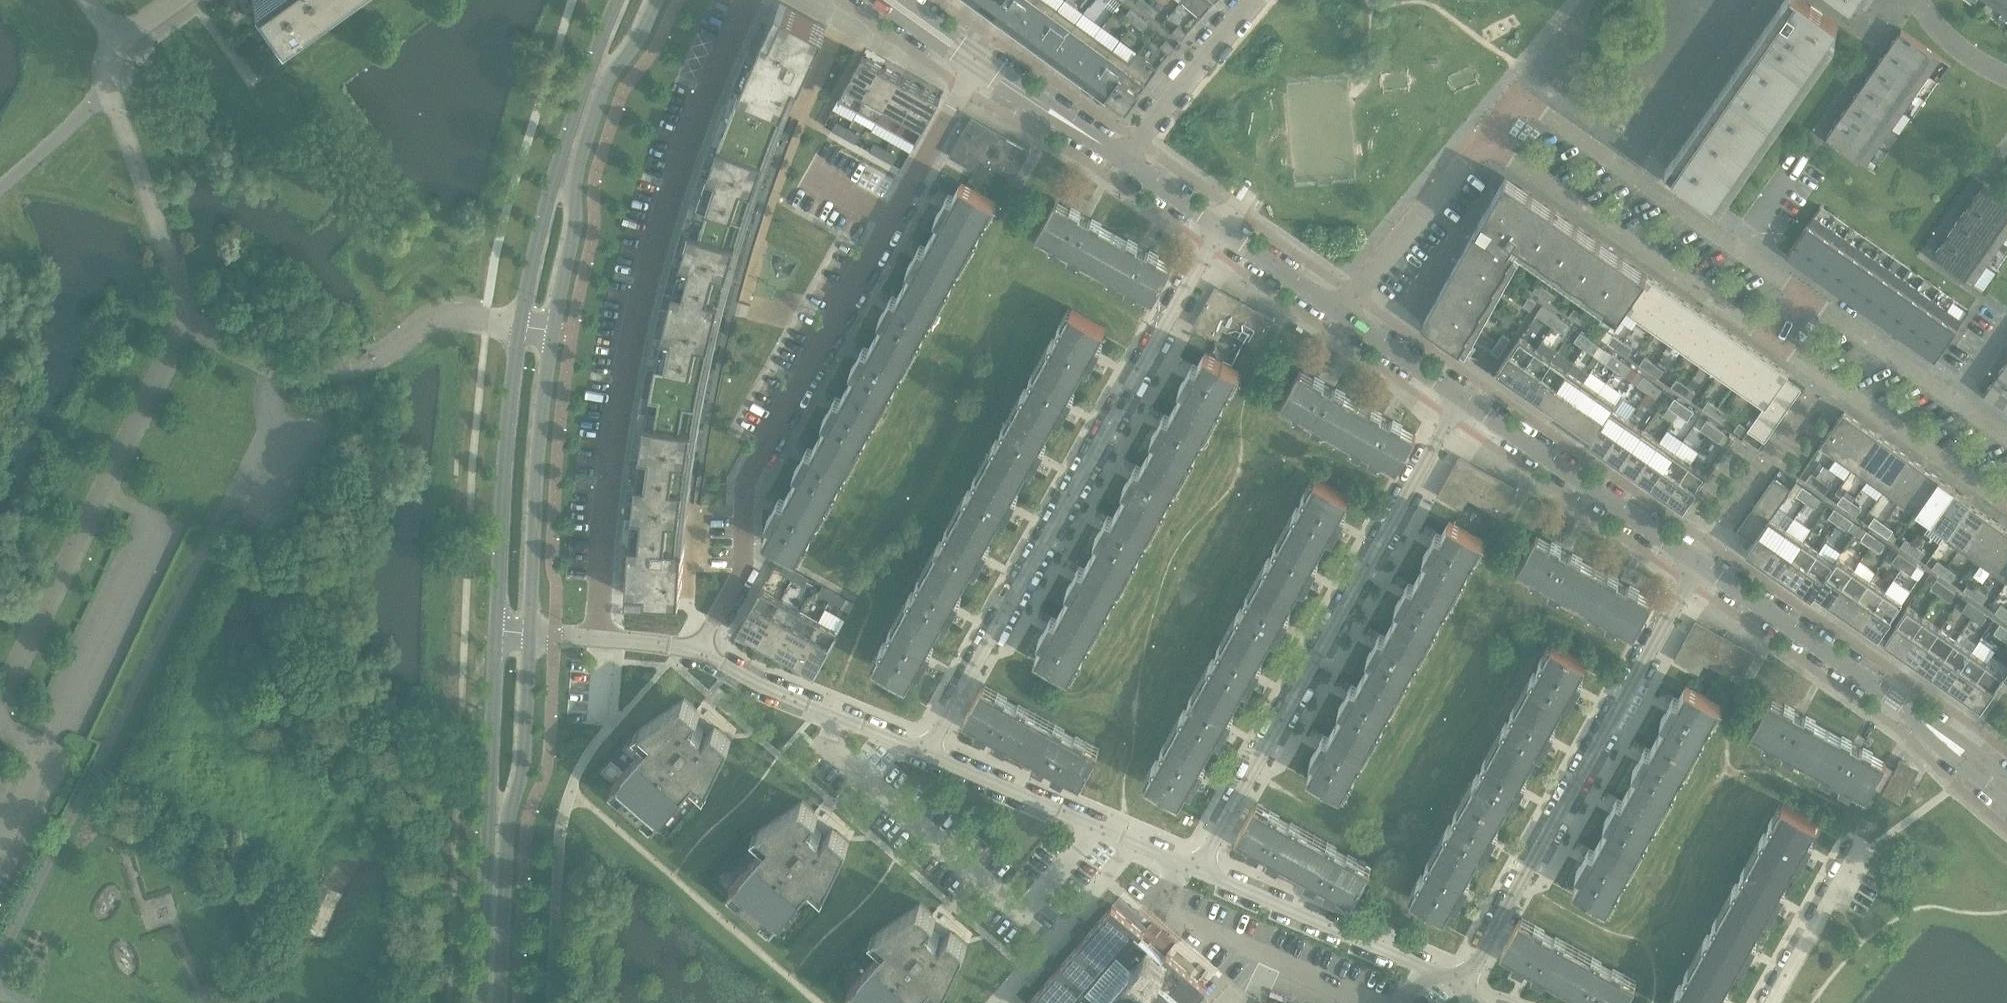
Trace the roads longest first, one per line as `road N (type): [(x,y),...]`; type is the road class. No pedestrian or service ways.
road 1 (residential): [(979,63),(743,479),(744,577),(698,649)]
road 2 (secondary): [(531,636),(539,449),(553,331),(576,229),(575,184),(614,70),(657,0)]
road 3 (residential): [(598,638),(615,435),(646,285),(673,188),(747,2)]
road 4 (secondary): [(618,0),(571,112),(532,268),(510,415),(497,634)]
road 5 (residential): [(1484,139),(2006,505)]
road 6 (residential): [(925,754),(1220,227)]
road 7 (residential): [(1458,396),(1199,870)]
road 8 (residential): [(1463,988),(1700,563)]
road 9 (secondary): [(497,1002),(505,836),(522,774),(531,636)]
road 10 (secondary): [(497,634),(480,1002)]
road 11 (residential): [(1735,245),(1521,98),(1484,139)]
road 12 (residential): [(925,754),(1199,870)]
road 13 (residential): [(1458,396),(1700,563)]
road 14 (residential): [(1199,870),(1463,988)]
road 15 (residential): [(1955,398),(1735,245)]
road 16 (residential): [(1700,563),(1918,718)]
road 17 (residential): [(698,649),(756,685),(925,754)]
road 18 (residential): [(1484,139),(1338,310)]
road 19 (residential): [(1123,159),(1255,0)]
road 20 (residential): [(979,63),(1123,159)]
road 21 (residential): [(1774,1002),(1857,854)]
road 22 (residential): [(1338,310),(1458,396)]
road 23 (residential): [(1220,227),(1338,310)]
road 24 (residential): [(1918,718),(2006,804)]
road 25 (unclassified): [(110,90),(108,57),(176,0)]
road 26 (residential): [(1735,245),(1806,148)]

